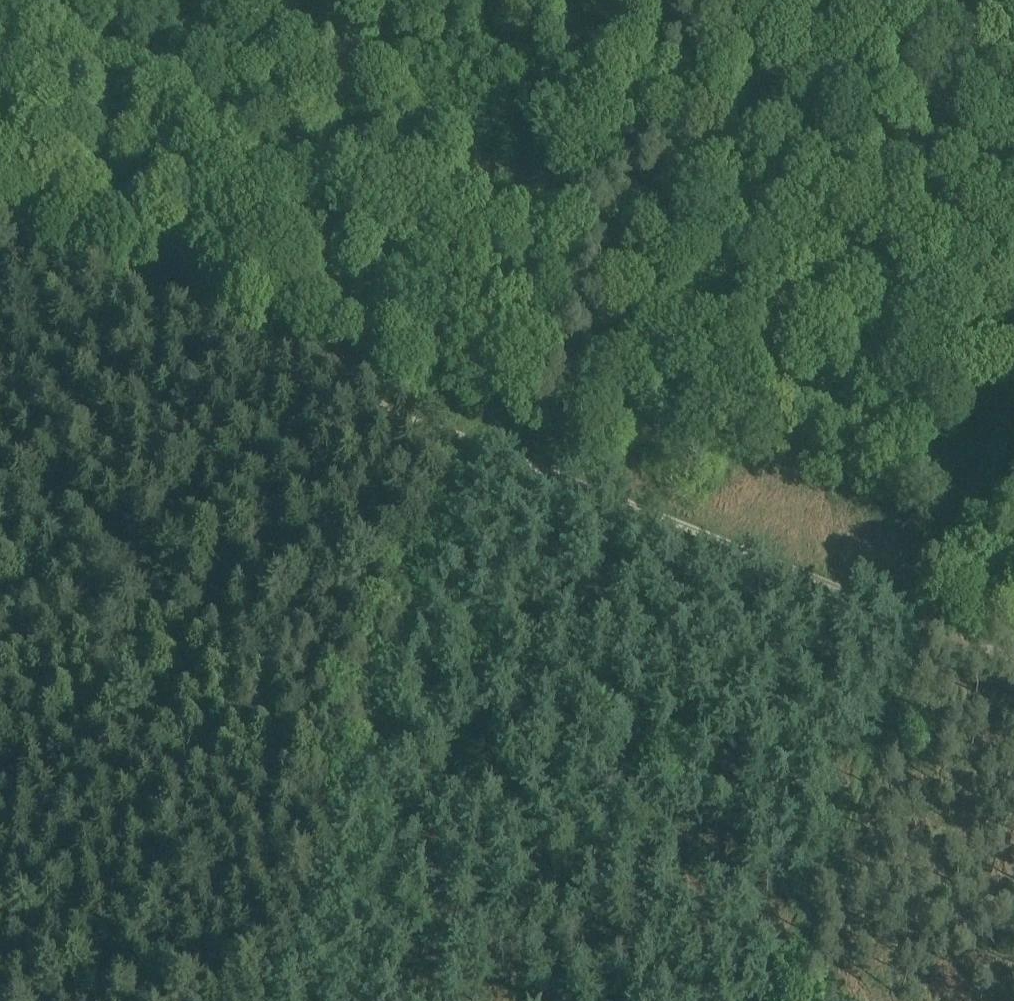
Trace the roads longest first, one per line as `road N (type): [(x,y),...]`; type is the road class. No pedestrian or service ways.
road 1 (track): [(949,623),(359,394),(0,241)]
road 2 (track): [(949,623),(1013,459)]

